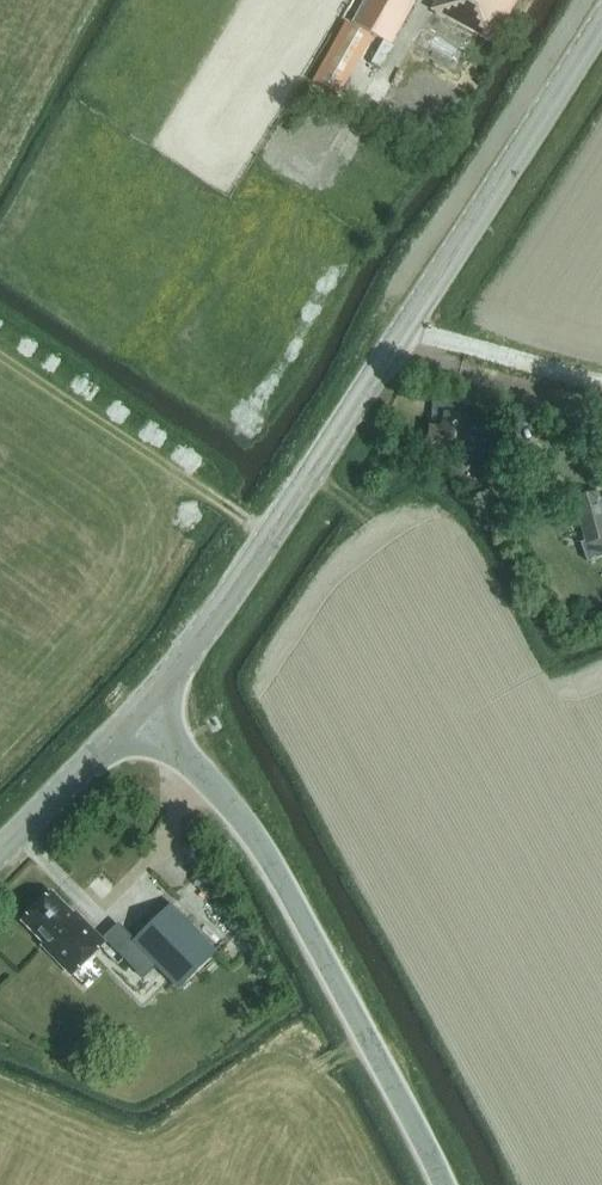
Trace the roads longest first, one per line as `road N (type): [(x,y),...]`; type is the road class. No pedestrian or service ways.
road 1 (secondary): [(138,711),(212,625),(273,535),(601,22)]
road 2 (tertiary): [(444,1184),(271,861),(224,797),(138,711)]
road 3 (secondary): [(138,711),(0,851)]

